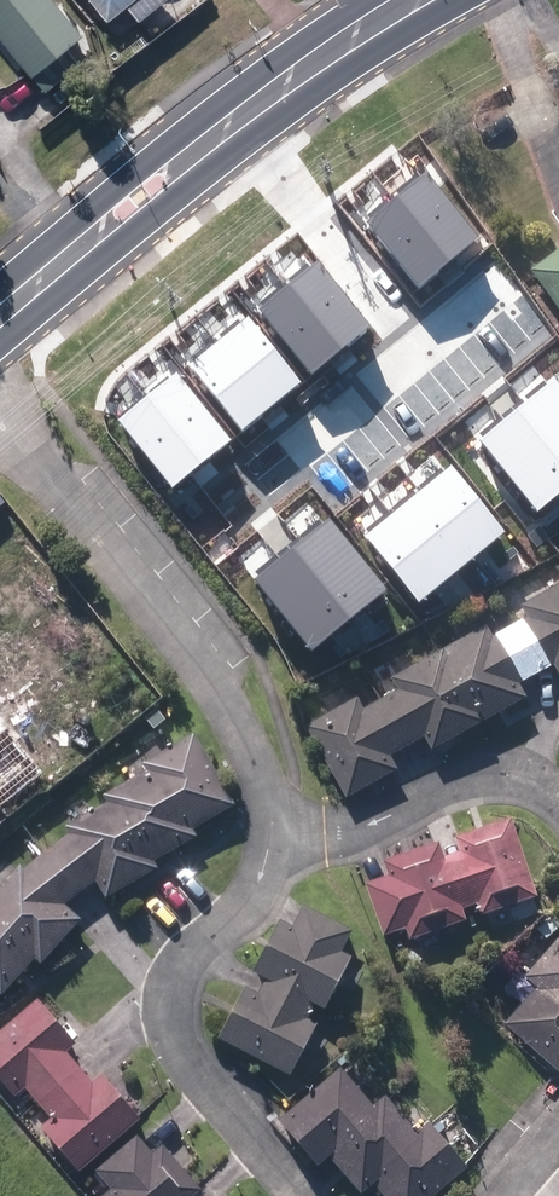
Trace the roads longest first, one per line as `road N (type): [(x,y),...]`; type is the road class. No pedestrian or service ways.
road 1 (secondary): [(0,321),(266,95),(408,0)]
road 2 (residential): [(0,417),(211,679),(263,779),(273,824)]
road 3 (residential): [(273,824),(257,891),(189,960),(172,1009),(185,1059),(303,1195)]
road 4 (residential): [(558,797),(511,773),(489,772),(355,828),(273,824)]

